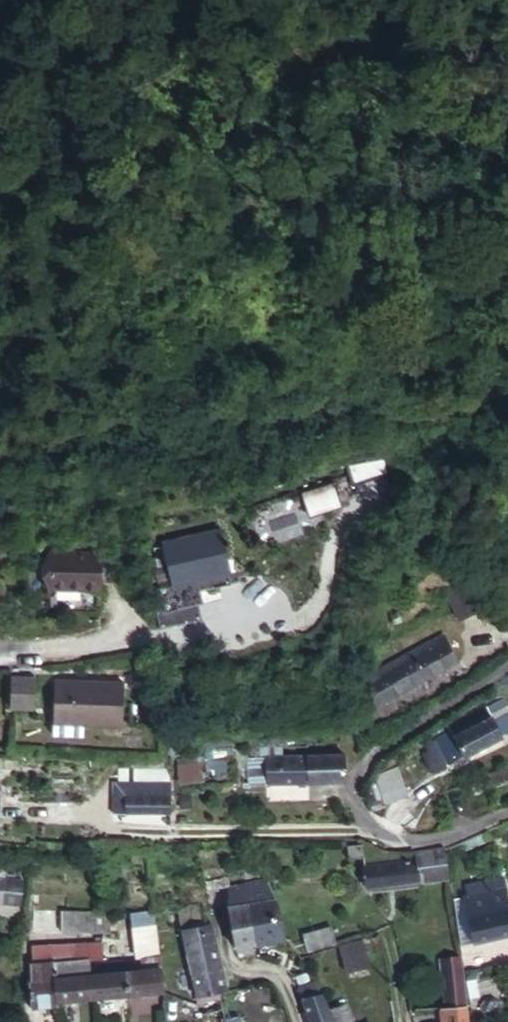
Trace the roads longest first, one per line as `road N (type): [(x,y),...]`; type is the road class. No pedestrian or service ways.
road 1 (residential): [(507,809),(442,835),(402,839),(353,814),(349,791),(360,753),(507,652)]
road 2 (residential): [(0,654),(222,620)]

